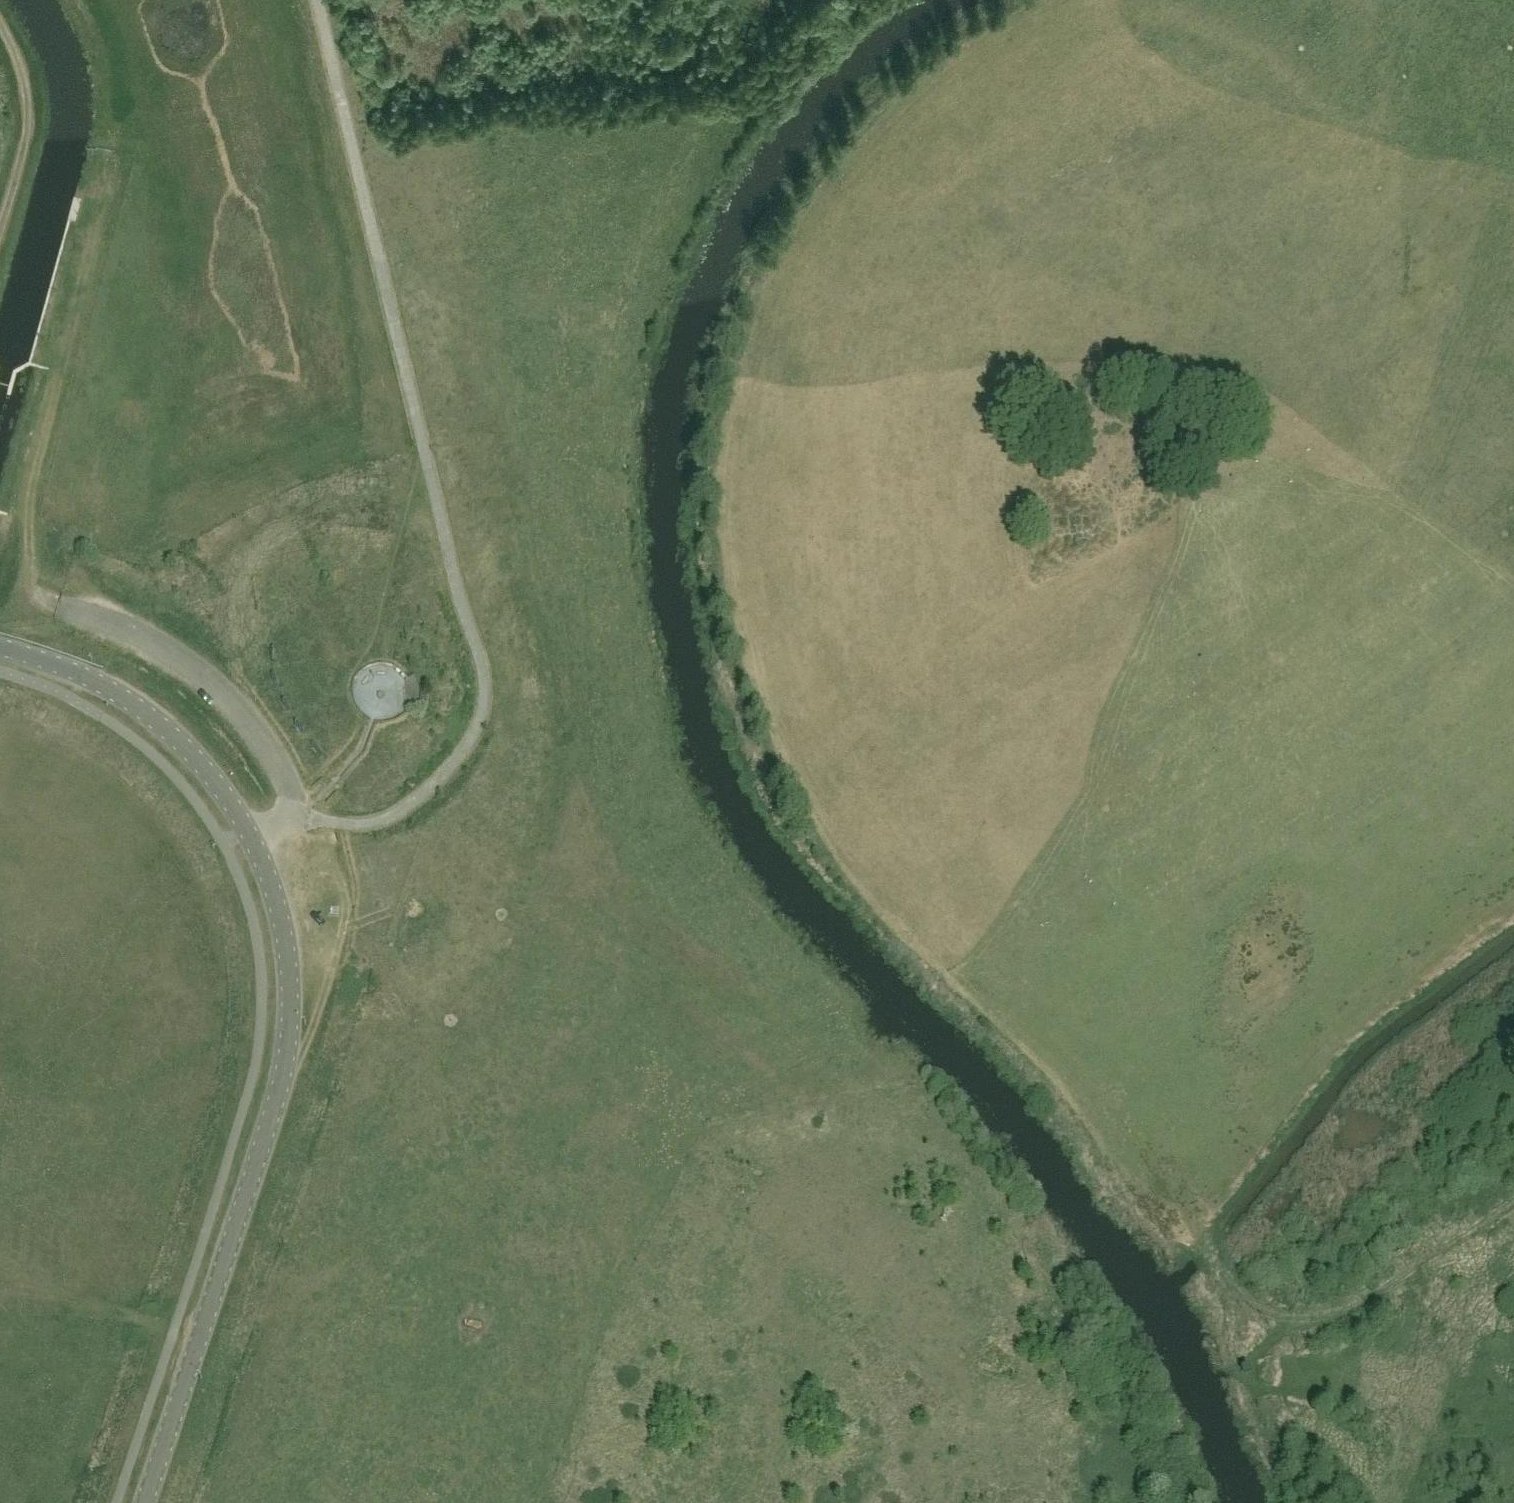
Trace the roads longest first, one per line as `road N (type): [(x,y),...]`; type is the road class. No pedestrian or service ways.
road 1 (tertiary): [(146,1502),(270,1124),(292,1026),(280,903),(249,832)]
road 2 (unclassified): [(294,814),(286,778),(264,741),(208,682),(157,647),(42,599),(30,576),(25,500),(55,379)]
road 3 (tertiary): [(249,832),(210,771),(131,703),(0,649)]

